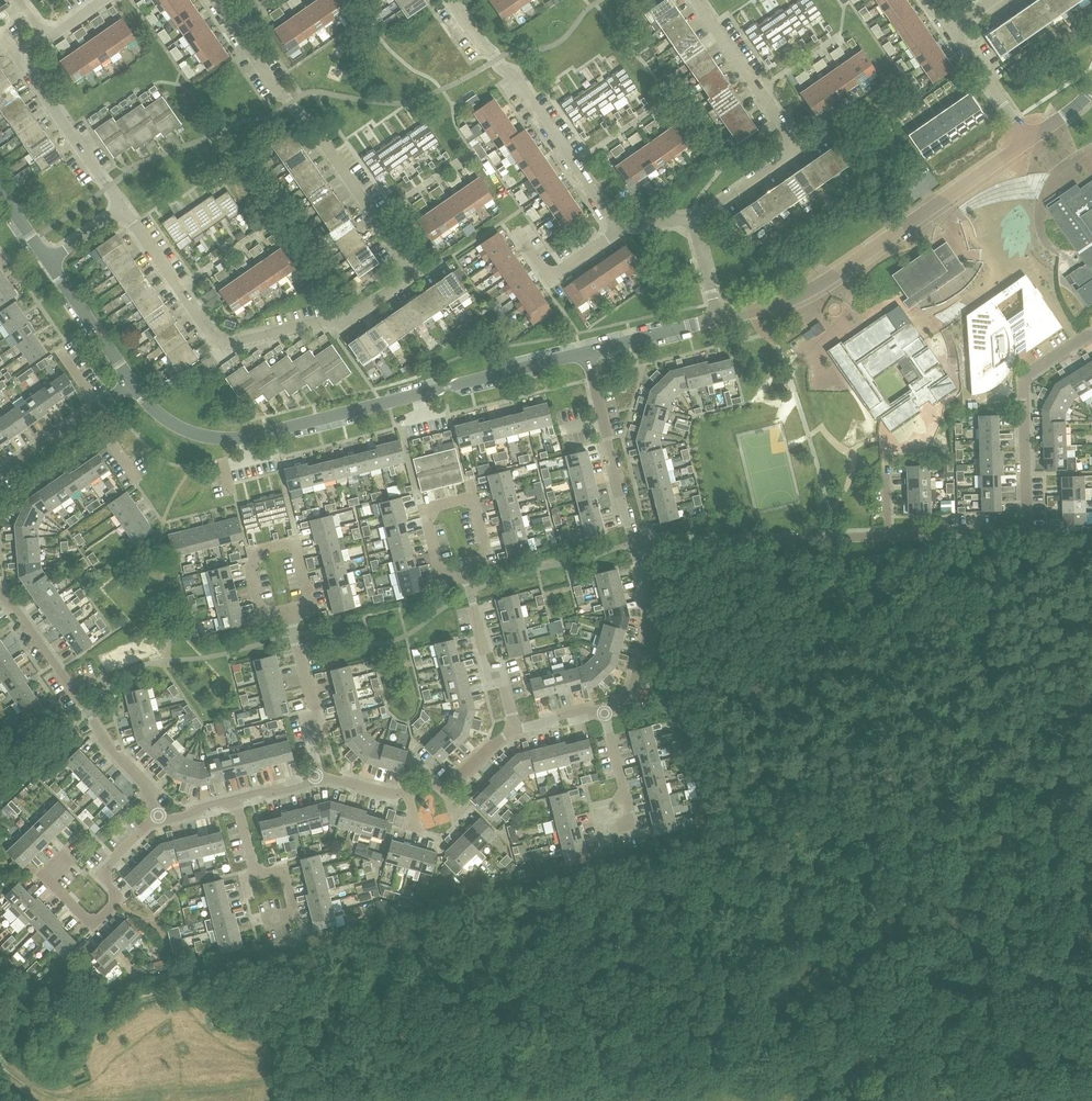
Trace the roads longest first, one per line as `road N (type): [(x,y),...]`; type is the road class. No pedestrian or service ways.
road 1 (residential): [(215,0),(271,82),(308,119),(405,259),(405,277),(354,311),(222,342),(125,208)]
road 2 (residential): [(130,382),(186,429),(247,437),(586,352)]
road 3 (residential): [(888,535),(1024,528),(1024,377),(1091,333)]
road 4 (residential): [(750,312),(823,283),(1029,139)]
road 5 (residential): [(694,219),(798,147),(696,0)]
road 6 (residential): [(618,225),(452,0)]
road 7 (residential): [(158,815),(150,790),(111,749),(0,587)]
road 8 (residential): [(67,855),(45,877),(93,925),(122,897),(99,873),(158,815)]
road 9 (residential): [(634,544),(888,535)]
road 10 (residential): [(288,610),(313,604),(298,540),(246,552),(261,616)]
road 11 (residential): [(467,577),(488,557),(472,495),(424,509),(440,568)]
road 12 (residential): [(586,352),(634,544)]
road 13 (residential): [(634,544),(652,613),(630,699),(603,710)]
road 14 (residential): [(125,208),(29,61)]
road 15 (residential): [(317,778),(308,735),(316,716),(288,610)]
road 16 (residential): [(516,727),(502,667),(489,670),(467,577)]
road 17 (residential): [(0,473),(130,382)]
road 18 (residential): [(49,260),(130,382)]
road 19 (residential): [(517,232),(548,276),(618,225)]
road 20 (residential): [(586,352),(718,319)]
road 21 (residential): [(1029,139),(952,28)]

